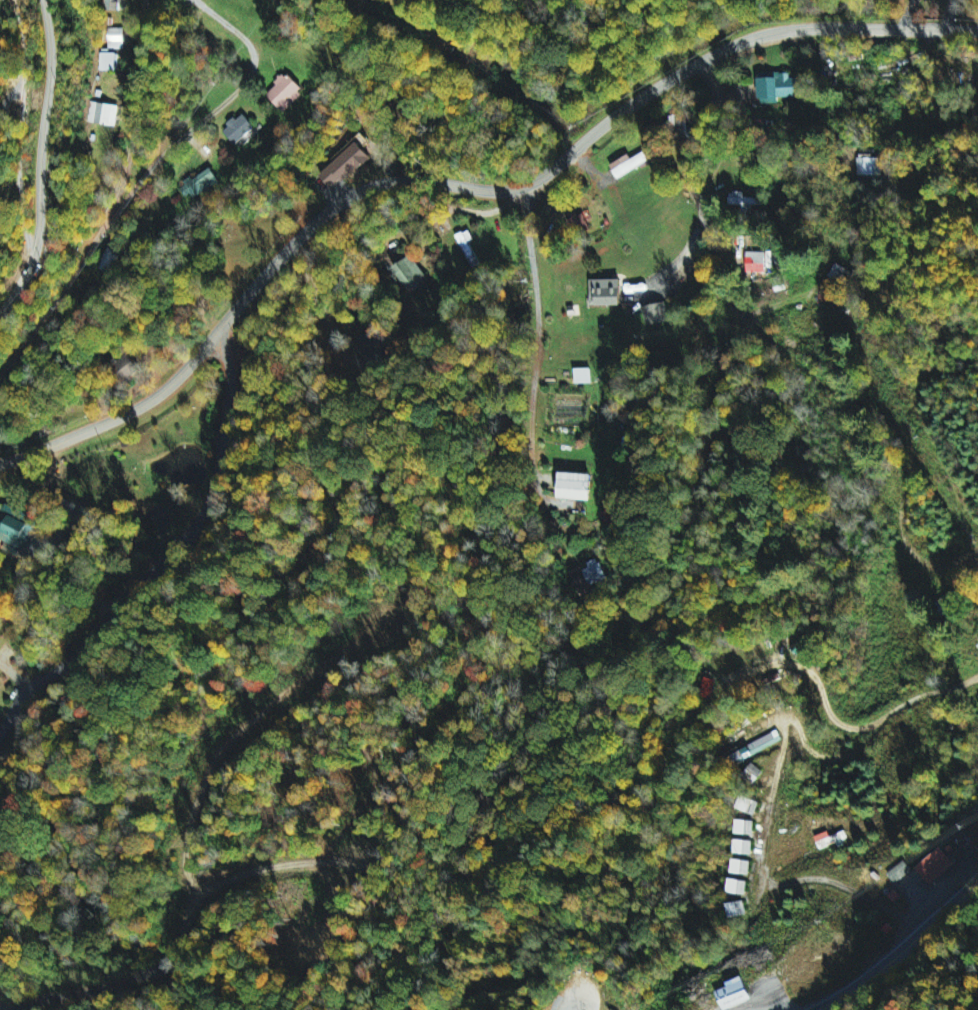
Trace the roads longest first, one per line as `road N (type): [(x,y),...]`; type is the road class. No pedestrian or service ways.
road 1 (residential): [(977,28),(811,25),(755,35),(639,98),(524,189),(440,179),(372,187),(308,231),(152,400),(0,462)]
road 2 (residential): [(15,1009),(156,971),(171,957),(186,919),(194,813),(230,735),(381,624)]
road 3 (residential): [(224,325),(230,389),(209,501),(83,653),(35,684),(0,734)]
road 4 (residential): [(524,189),(540,304),(534,443),(546,501),(568,549)]
road 5 (residential): [(0,318),(25,281),(40,235),(52,57),(46,0)]
road 6 (residential): [(761,340),(727,294),(693,185),(693,156),(713,114),(708,58)]
road 7 (residential): [(924,928),(833,882),(761,876),(777,779)]
road 8 (residential): [(751,666),(810,667),(834,721),(848,727),(977,678)]
road 9 (residential): [(35,257),(19,182),(27,51),(14,0)]
road 10 (residential): [(242,38),(242,65),(145,163),(114,214)]
road 11 (residential): [(114,214),(125,0)]
road 12 (primary): [(820,1009),(977,879)]
road 13 (residential): [(114,214),(0,367)]

